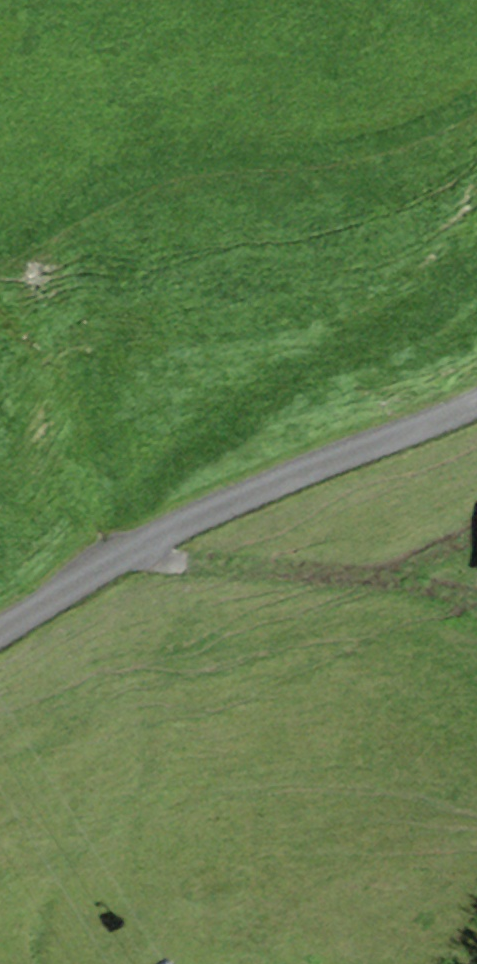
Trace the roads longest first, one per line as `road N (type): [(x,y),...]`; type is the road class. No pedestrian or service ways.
road 1 (unclassified): [(476,403),(219,507),(121,555),(0,631)]
road 2 (track): [(467,579),(121,555)]
road 3 (track): [(476,89),(406,125),(349,141),(164,137)]

